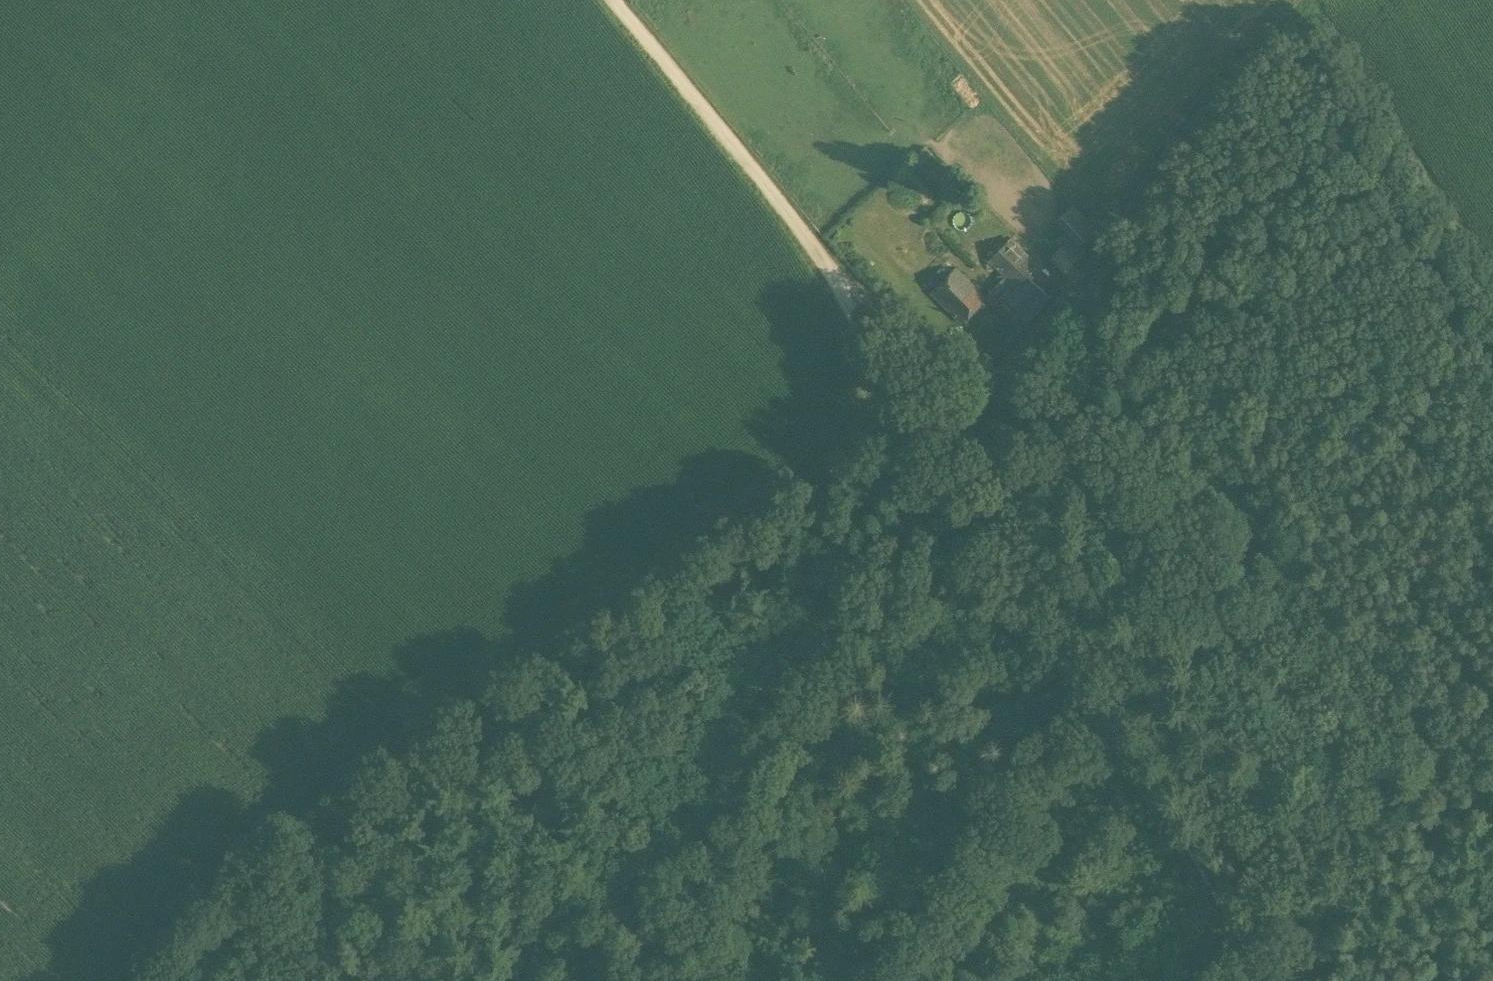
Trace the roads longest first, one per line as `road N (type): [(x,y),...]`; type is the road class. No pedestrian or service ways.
road 1 (track): [(1265,980),(943,451)]
road 2 (track): [(658,980),(662,928),(696,883),(943,451)]
road 3 (track): [(943,451),(1309,0)]
road 4 (track): [(943,451),(835,275),(618,0)]
road 5 (track): [(1492,290),(1297,14)]

